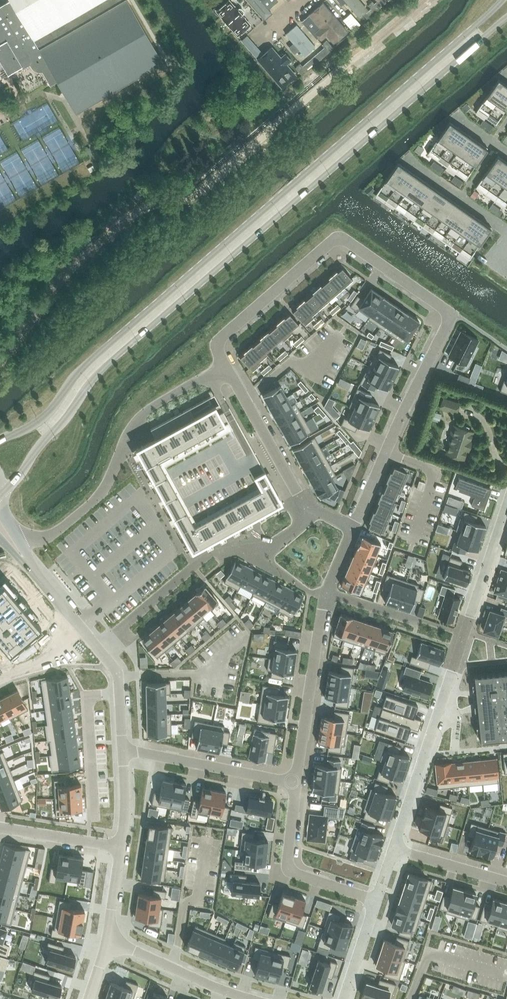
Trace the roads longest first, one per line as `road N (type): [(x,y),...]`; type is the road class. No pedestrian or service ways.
road 1 (secondary): [(0,495),(99,374),(506,19)]
road 2 (secondary): [(502,0),(78,373),(44,417),(0,441)]
road 3 (residential): [(351,530),(301,496),(220,340),(336,241),(450,313)]
road 4 (residential): [(395,849),(506,503)]
road 5 (residential): [(450,313),(351,530)]
road 6 (residential): [(297,782),(326,594)]
road 7 (residential): [(376,900),(290,872),(297,782)]
road 8 (residential): [(123,751),(297,782)]
road 9 (residential): [(93,820),(86,696),(119,693)]
road 10 (residential): [(249,998),(108,941)]
road 11 (residential): [(119,847),(0,829)]

